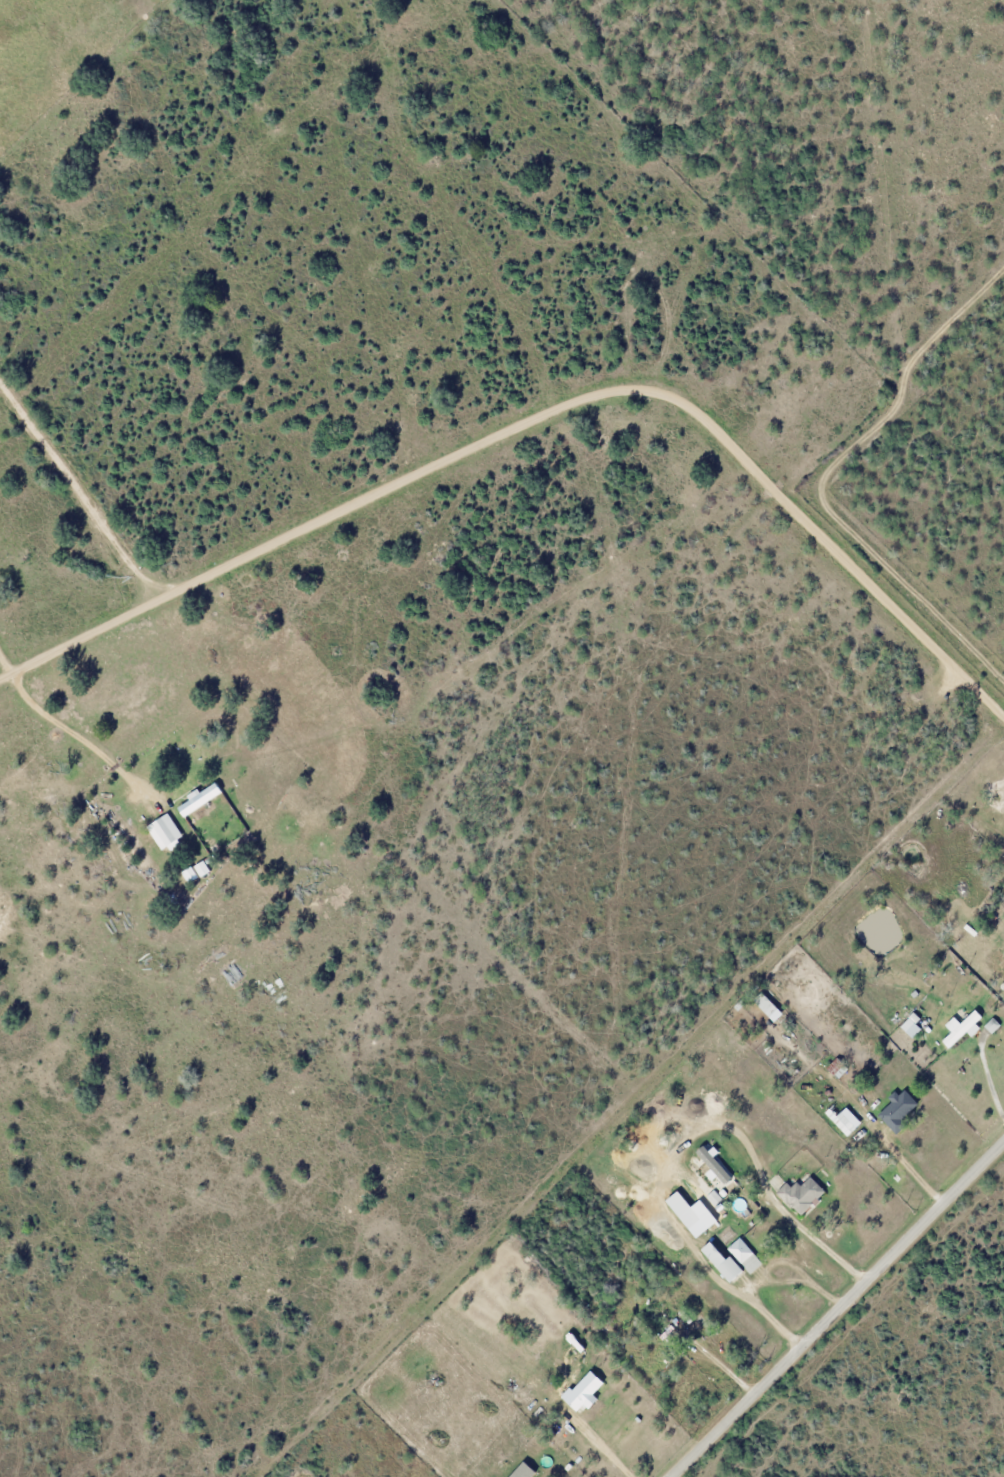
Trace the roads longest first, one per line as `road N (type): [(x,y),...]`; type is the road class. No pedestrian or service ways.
road 1 (track): [(1003,710),(687,402),(627,390),(529,420),(0,681)]
road 2 (residential): [(669,1476),(1003,1140)]

